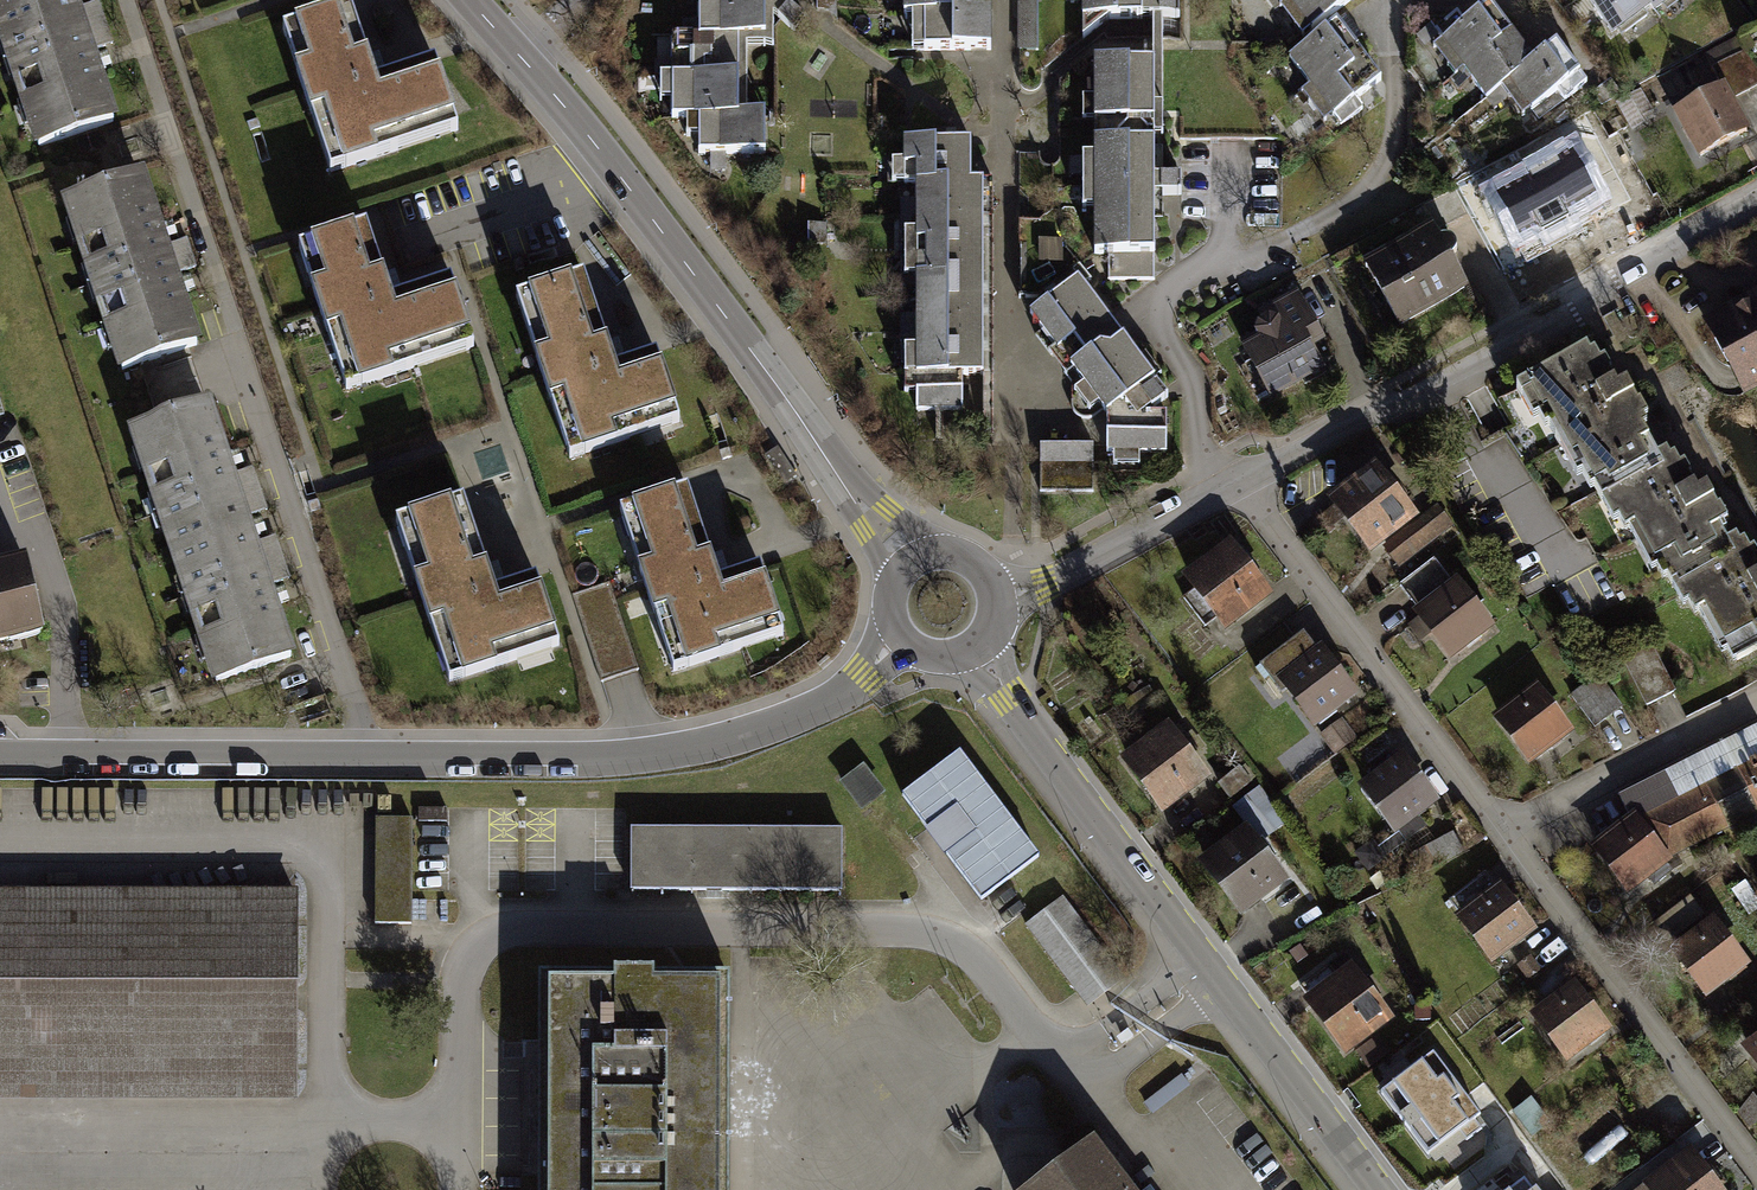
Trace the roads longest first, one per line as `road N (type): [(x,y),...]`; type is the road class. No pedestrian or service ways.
road 1 (tertiary): [(911,560),(614,167),(470,0)]
road 2 (tertiary): [(979,652),(1376,1189)]
road 3 (residential): [(1756,206),(1436,393),(1237,484)]
road 4 (residential): [(369,754),(615,756),(680,748),(823,704),(899,642)]
road 5 (residential): [(1237,484),(1501,833)]
road 6 (residential): [(369,754),(236,349)]
road 7 (residential): [(1501,833),(1610,964),(1756,1172)]
road 8 (residential): [(0,754),(369,754)]
road 9 (residential): [(1756,699),(1501,833)]
road 10 (residential): [(1237,484),(1041,585),(1001,597)]
road 11 (track): [(963,950),(946,905),(875,804)]

